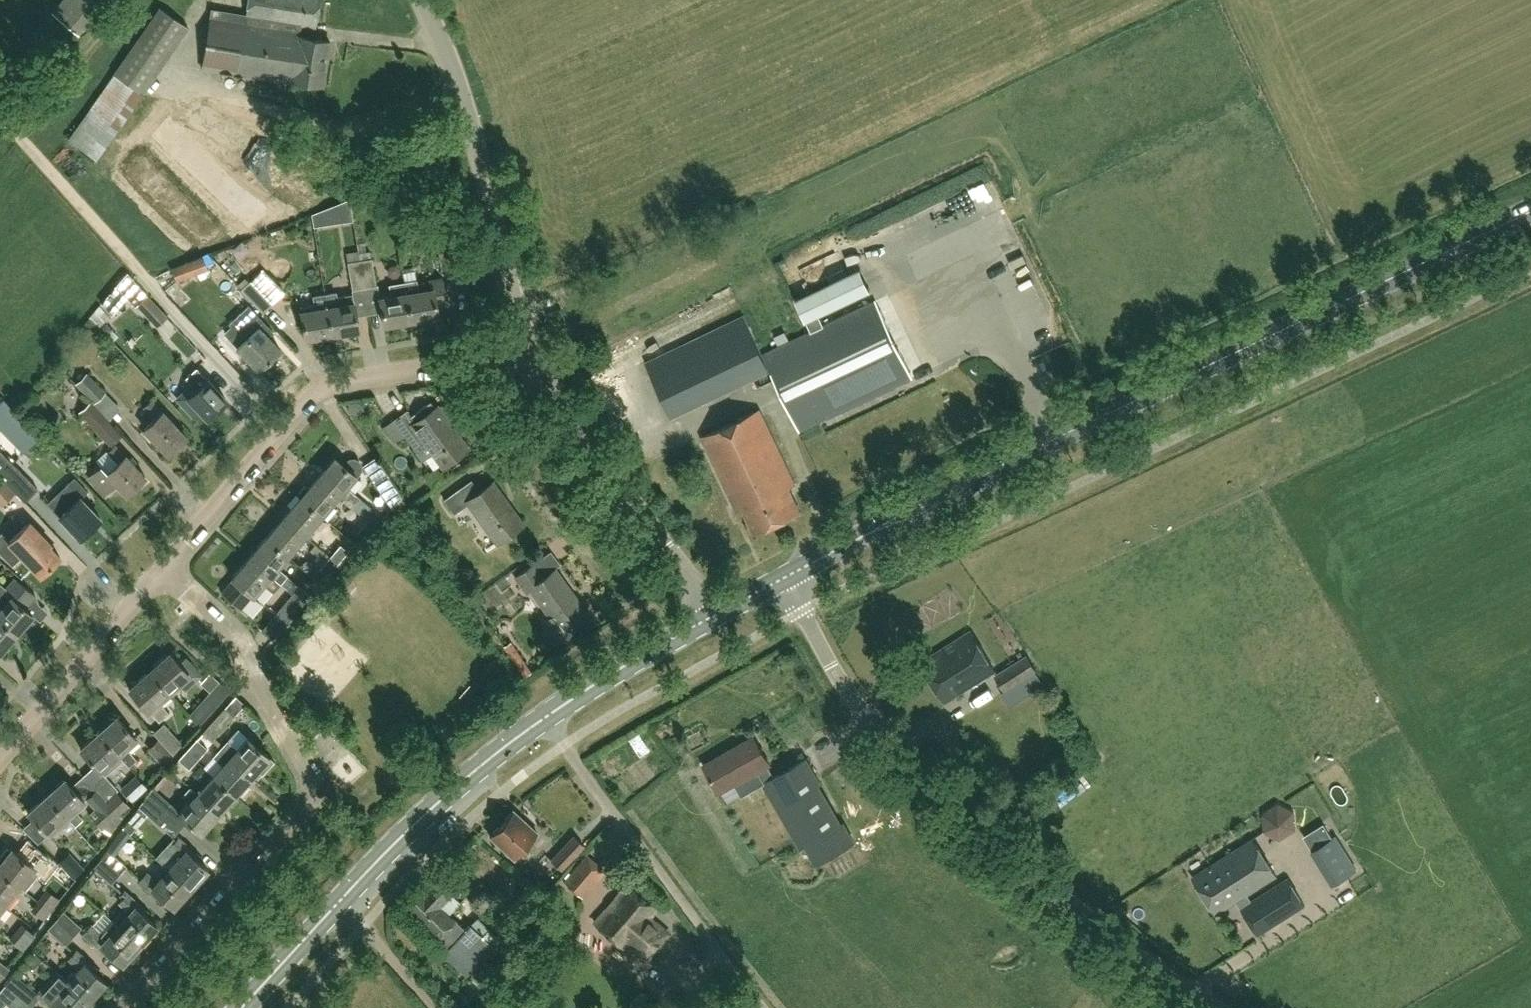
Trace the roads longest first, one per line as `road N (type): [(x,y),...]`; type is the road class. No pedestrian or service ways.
road 1 (unclassified): [(1222,1007),(1110,934),(875,724),(785,575)]
road 2 (secondary): [(241,1007),(464,781),(546,719),(715,615)]
road 3 (residential): [(133,1007),(308,805),(311,771),(230,631),(164,567)]
road 4 (secondary): [(1032,449),(1530,211)]
road 5 (residential): [(164,567),(305,403),(329,387),(530,351)]
road 6 (tertiary): [(530,351),(423,0)]
road 7 (tertiary): [(715,615),(587,444),(530,351)]
road 8 (residential): [(0,759),(164,567)]
road 9 (secondary): [(852,541),(965,501),(1032,449)]
road 10 (secondary): [(1032,449),(953,472),(852,541)]

